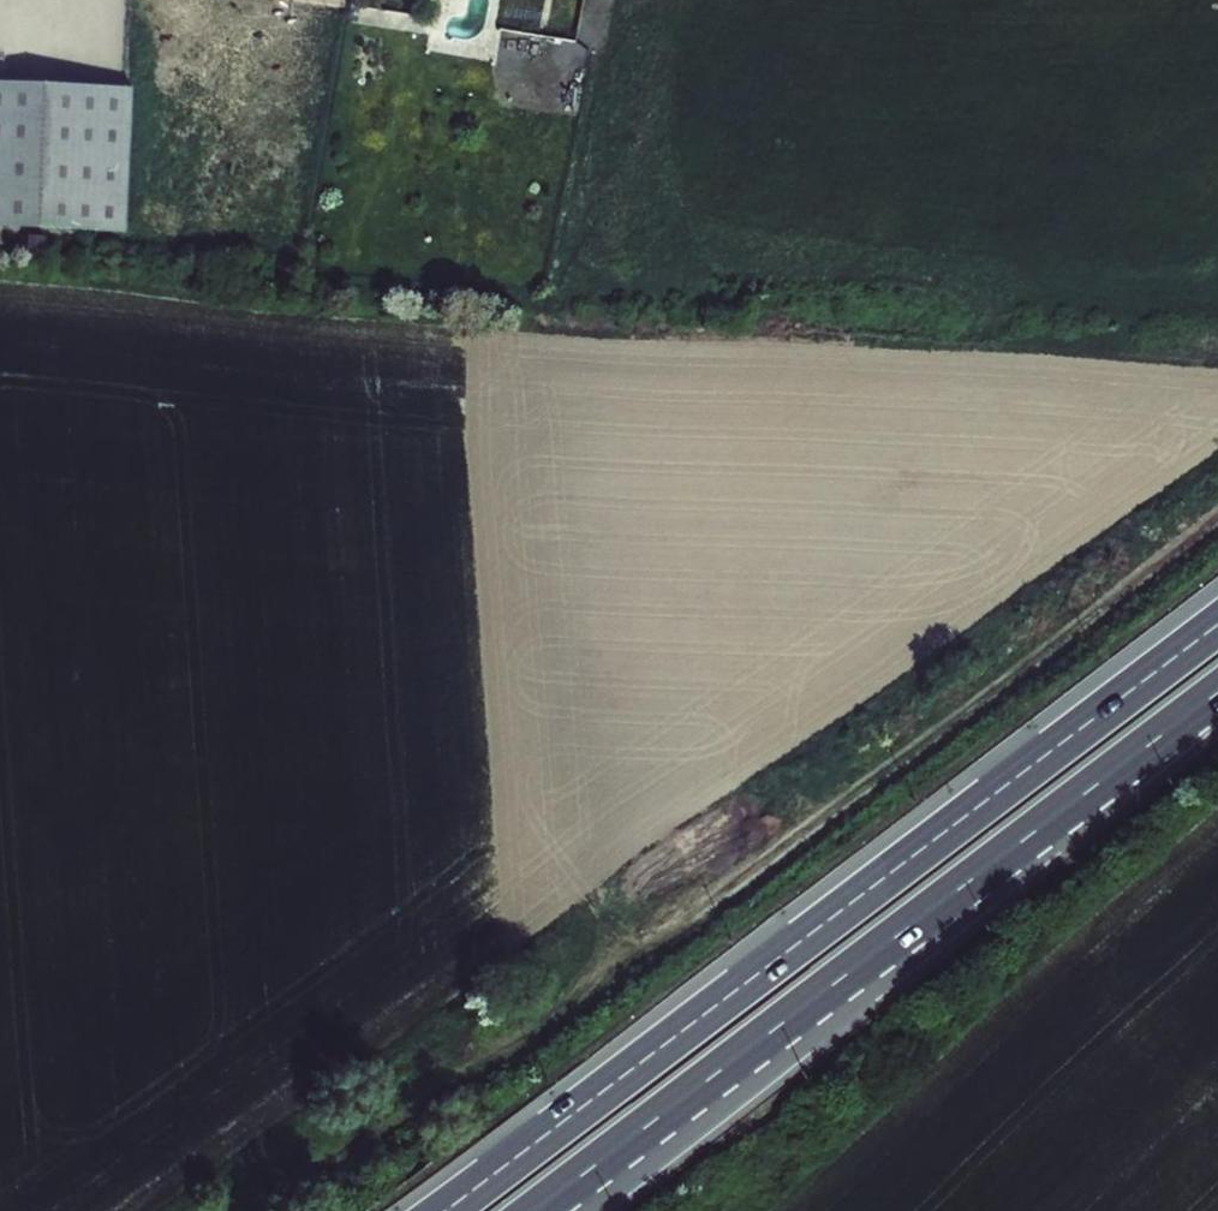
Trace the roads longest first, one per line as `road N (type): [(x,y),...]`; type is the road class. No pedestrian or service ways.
road 1 (trunk): [(1217,625),(446,1210)]
road 2 (trunk): [(538,1210),(1217,696)]
road 3 (track): [(791,837),(1217,512)]

